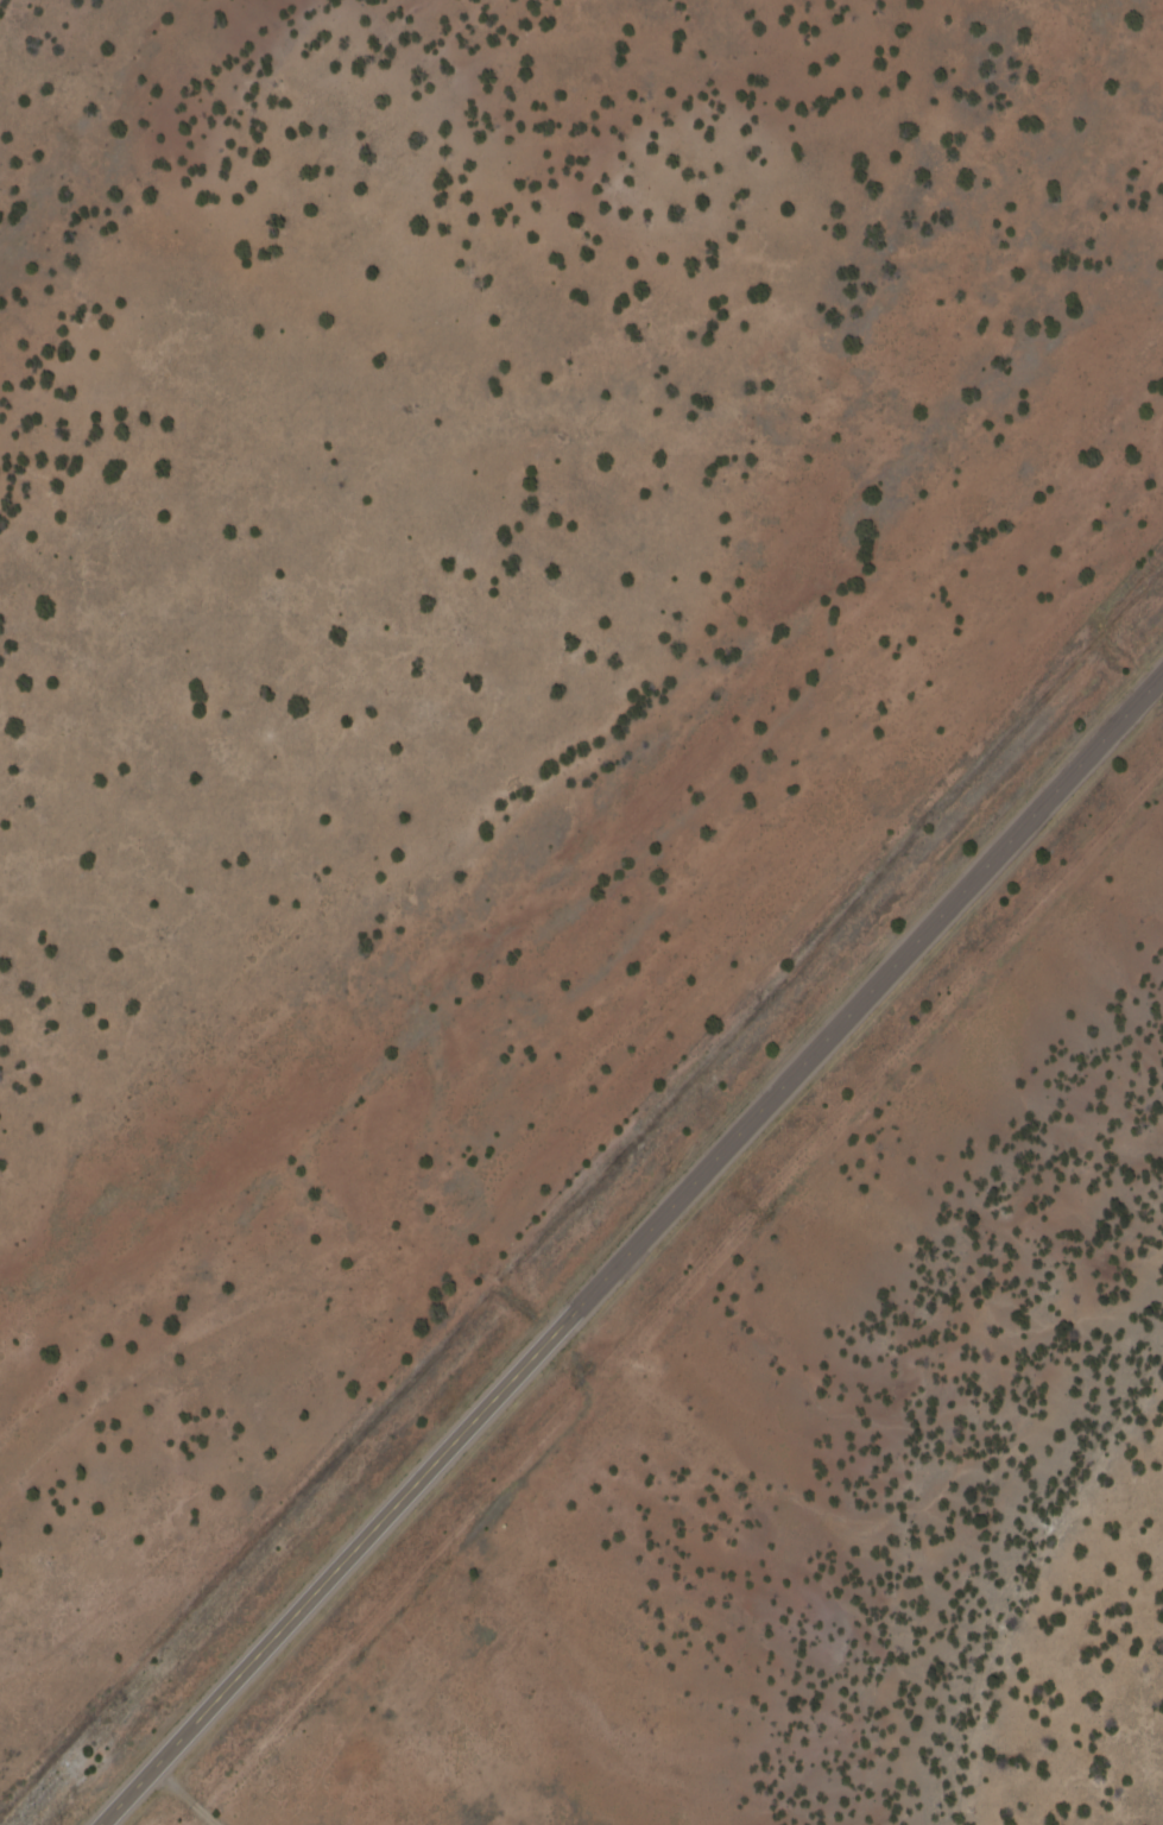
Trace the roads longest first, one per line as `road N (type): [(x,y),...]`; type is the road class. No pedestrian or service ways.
road 1 (primary): [(100,1824),(1162,676)]

